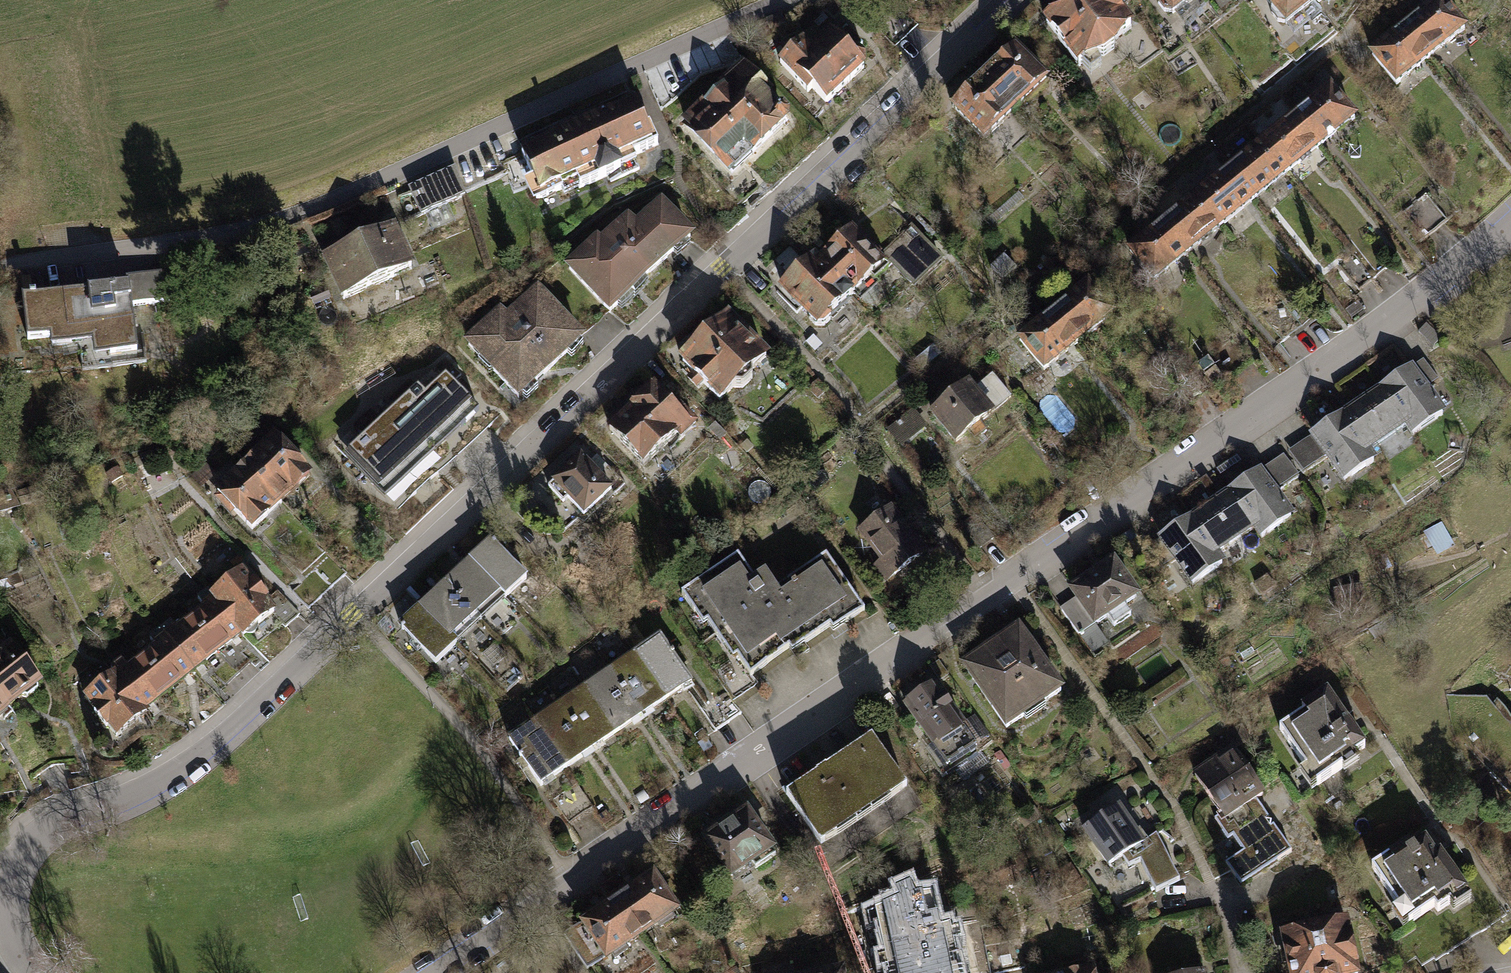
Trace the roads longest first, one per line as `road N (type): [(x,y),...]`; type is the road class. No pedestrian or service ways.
road 1 (residential): [(10,876),(27,849),(58,825),(135,796),(241,723),(724,255),(1009,0)]
road 2 (residential): [(434,972),(1436,289),(1510,221)]
road 3 (residential): [(0,266),(293,215),(791,0)]

